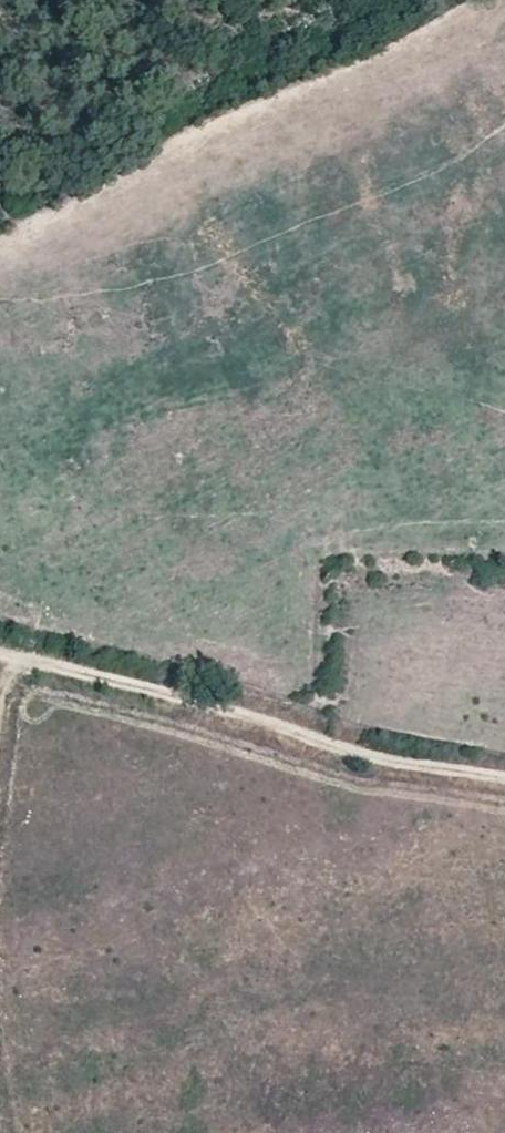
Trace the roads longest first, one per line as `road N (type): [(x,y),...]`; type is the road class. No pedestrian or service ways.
road 1 (track): [(504,778),(361,752),(0,652)]

